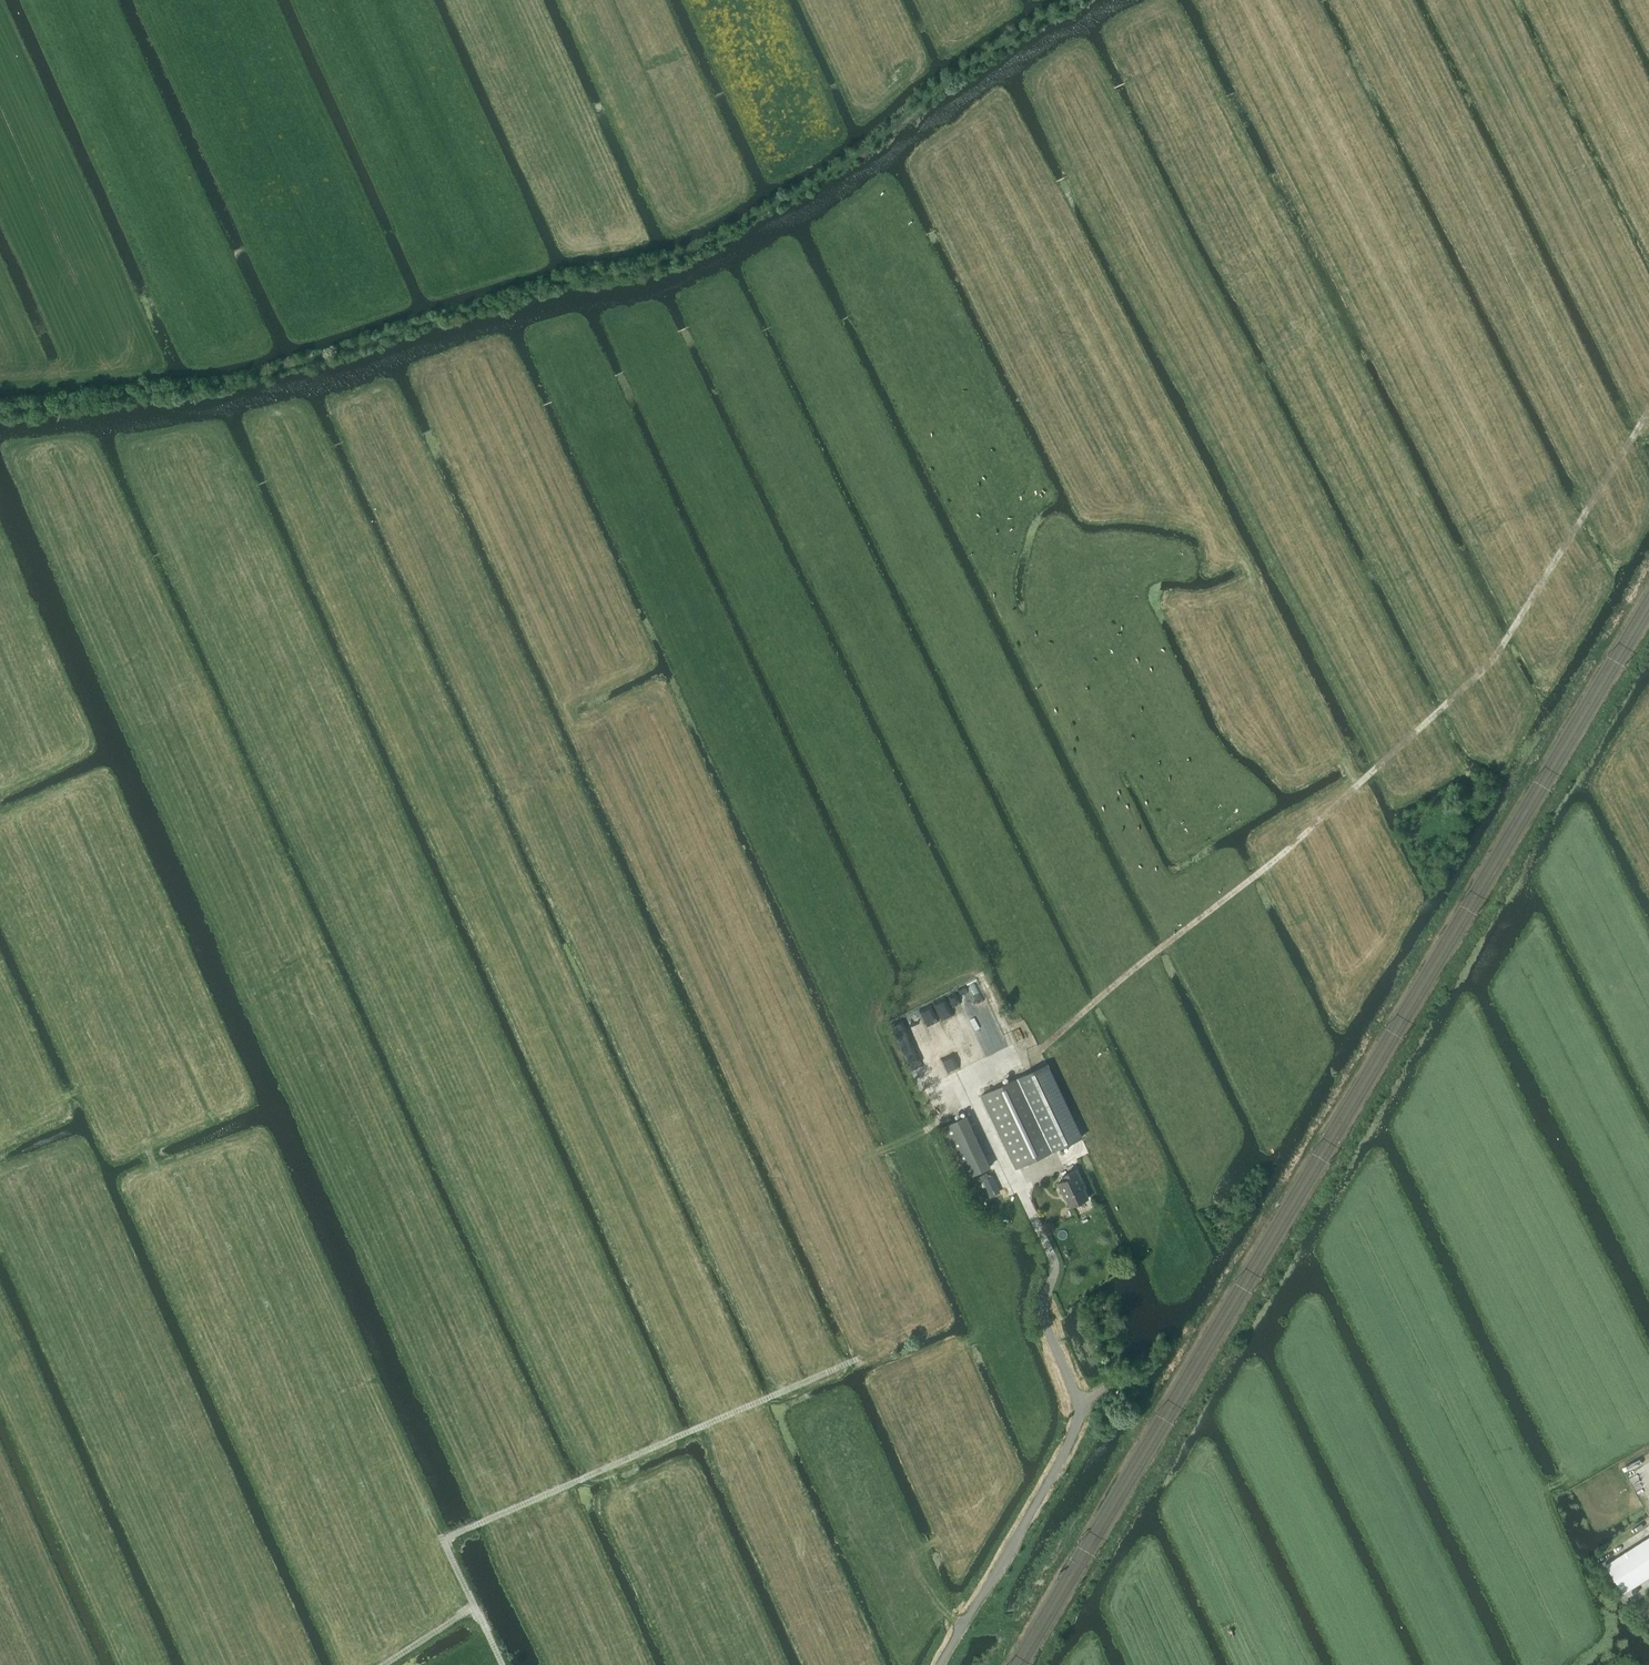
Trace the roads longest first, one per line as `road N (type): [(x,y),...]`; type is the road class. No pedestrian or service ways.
road 1 (track): [(969,1089),(1041,1051),(1255,877),(1478,672),(1648,411)]
road 2 (track): [(500,1664),(444,1543),(860,1356)]
road 3 (unclassified): [(940,1664),(1077,1424),(1076,1396),(1045,1316),(1046,1291)]

